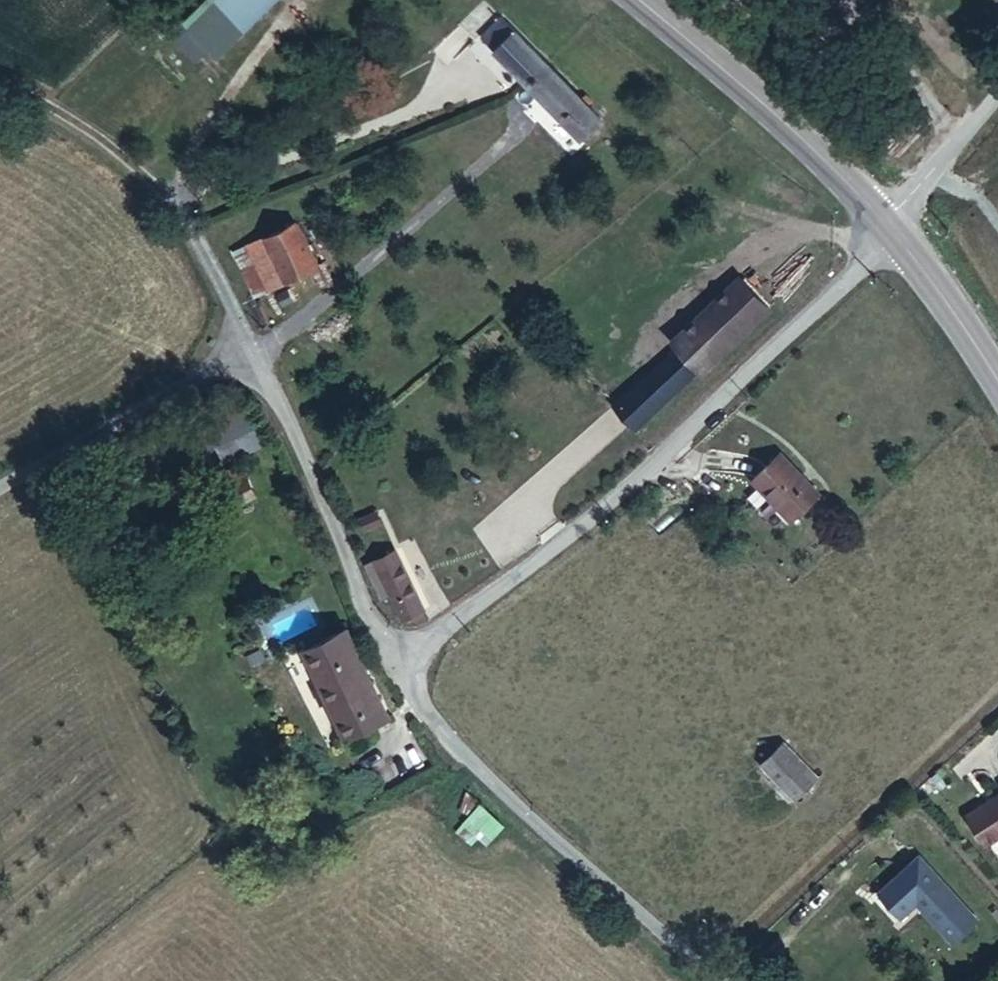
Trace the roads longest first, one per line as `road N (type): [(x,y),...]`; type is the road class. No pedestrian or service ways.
road 1 (unclassified): [(414,661),(664,463),(891,226)]
road 2 (unclassified): [(726,980),(431,719),(414,661)]
road 3 (unclassified): [(252,347),(362,590),(414,661)]
road 4 (primary): [(891,226),(641,0)]
road 5 (unclassified): [(0,490),(252,347)]
road 6 (primary): [(997,375),(926,264),(891,226)]
road 7 (unclassified): [(173,203),(252,347)]
road 8 (unclassified): [(891,226),(997,105)]

